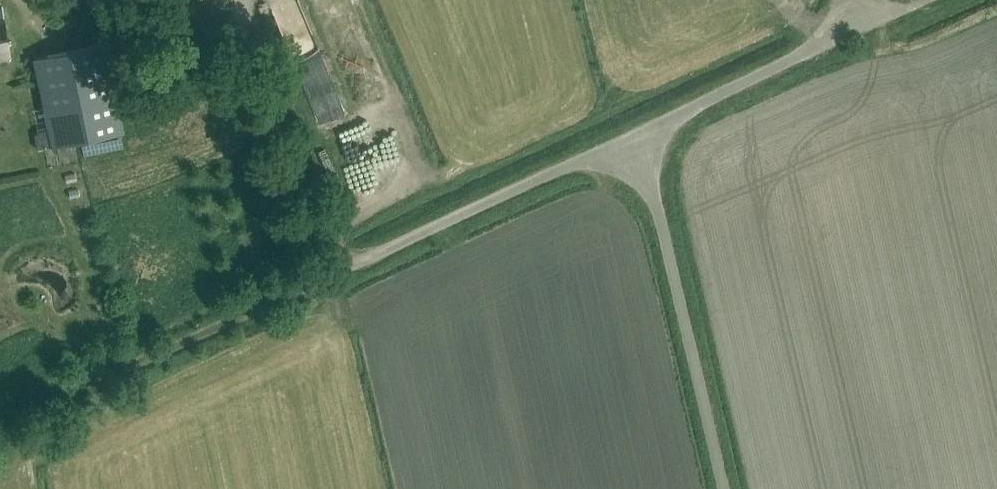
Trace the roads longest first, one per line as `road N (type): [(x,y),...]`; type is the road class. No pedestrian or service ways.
road 1 (track): [(20,433),(33,408),(338,269),(238,42)]
road 2 (unclassified): [(627,141),(658,212),(723,488)]
road 3 (unclassified): [(338,269),(627,141)]
road 4 (unclassified): [(627,141),(863,24)]
road 5 (track): [(91,0),(112,19),(238,42)]

